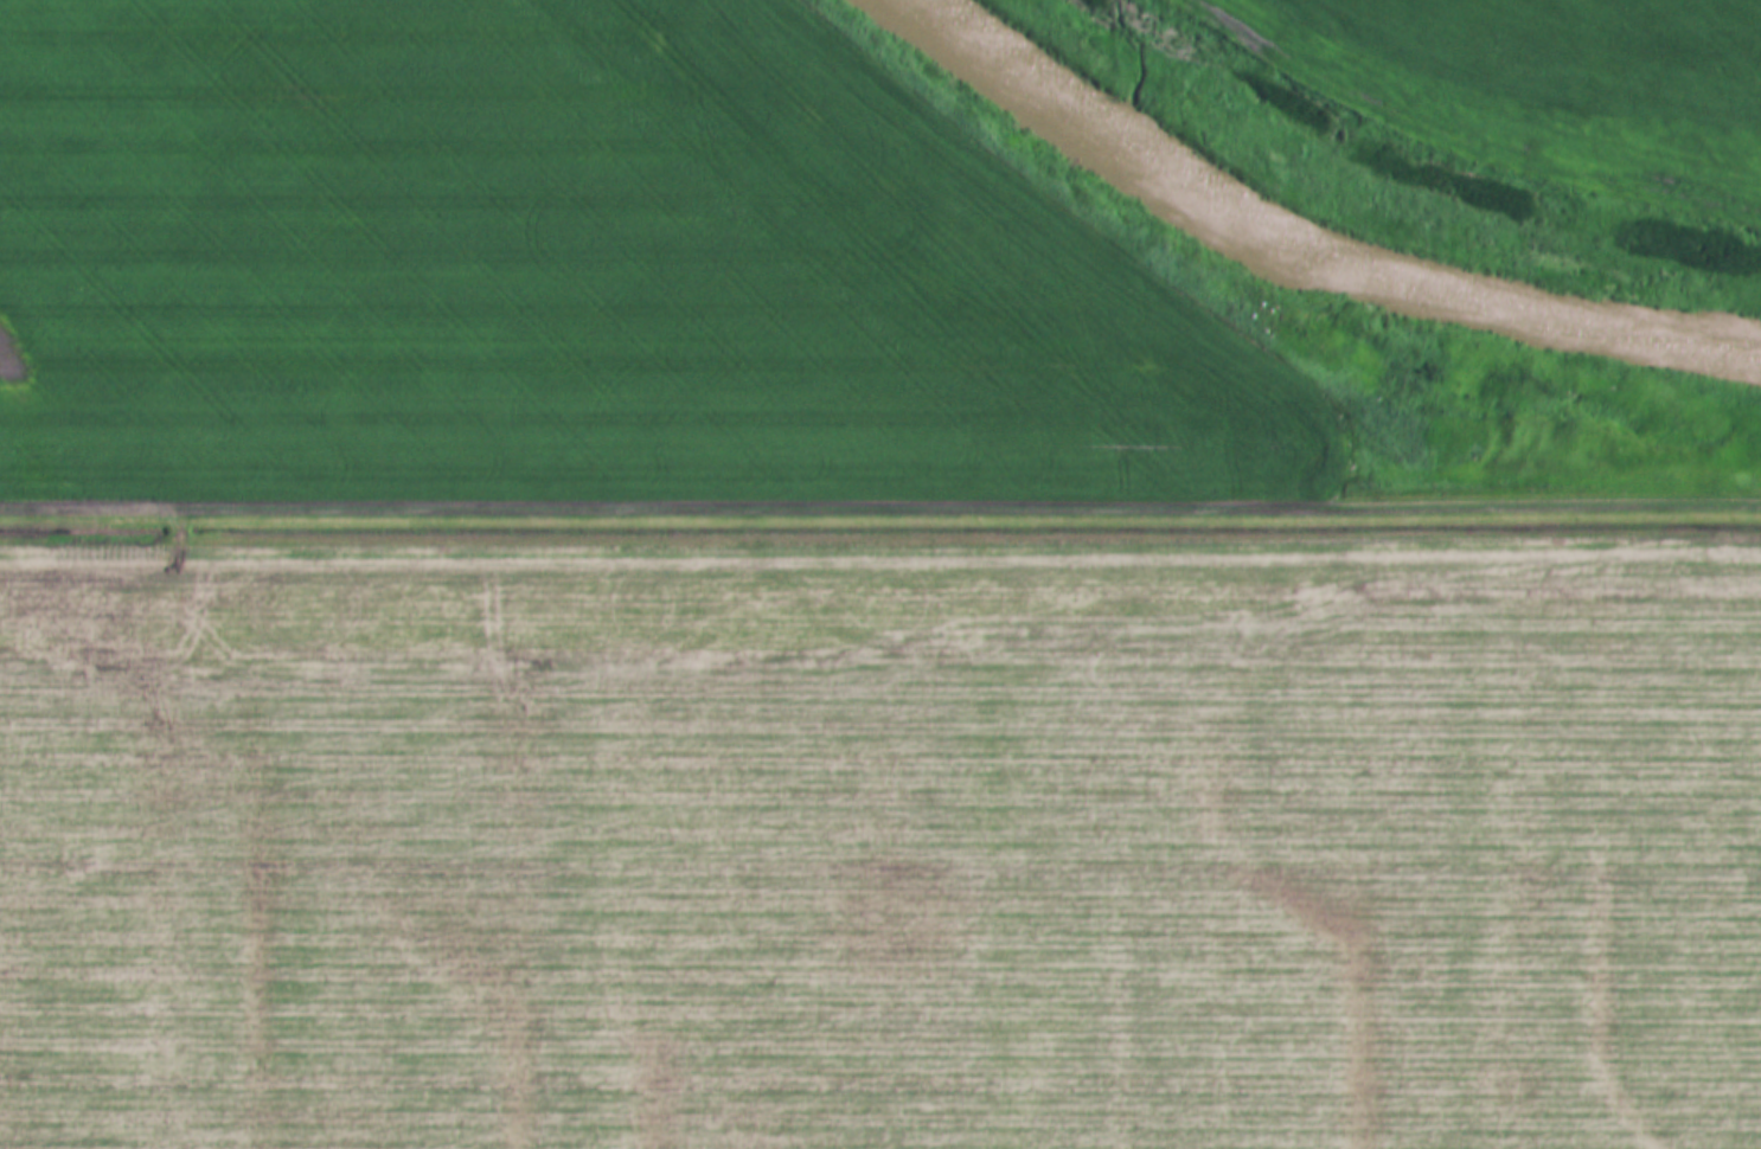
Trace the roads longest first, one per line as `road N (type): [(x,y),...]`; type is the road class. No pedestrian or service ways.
road 1 (track): [(1760,493),(889,508),(0,508)]

